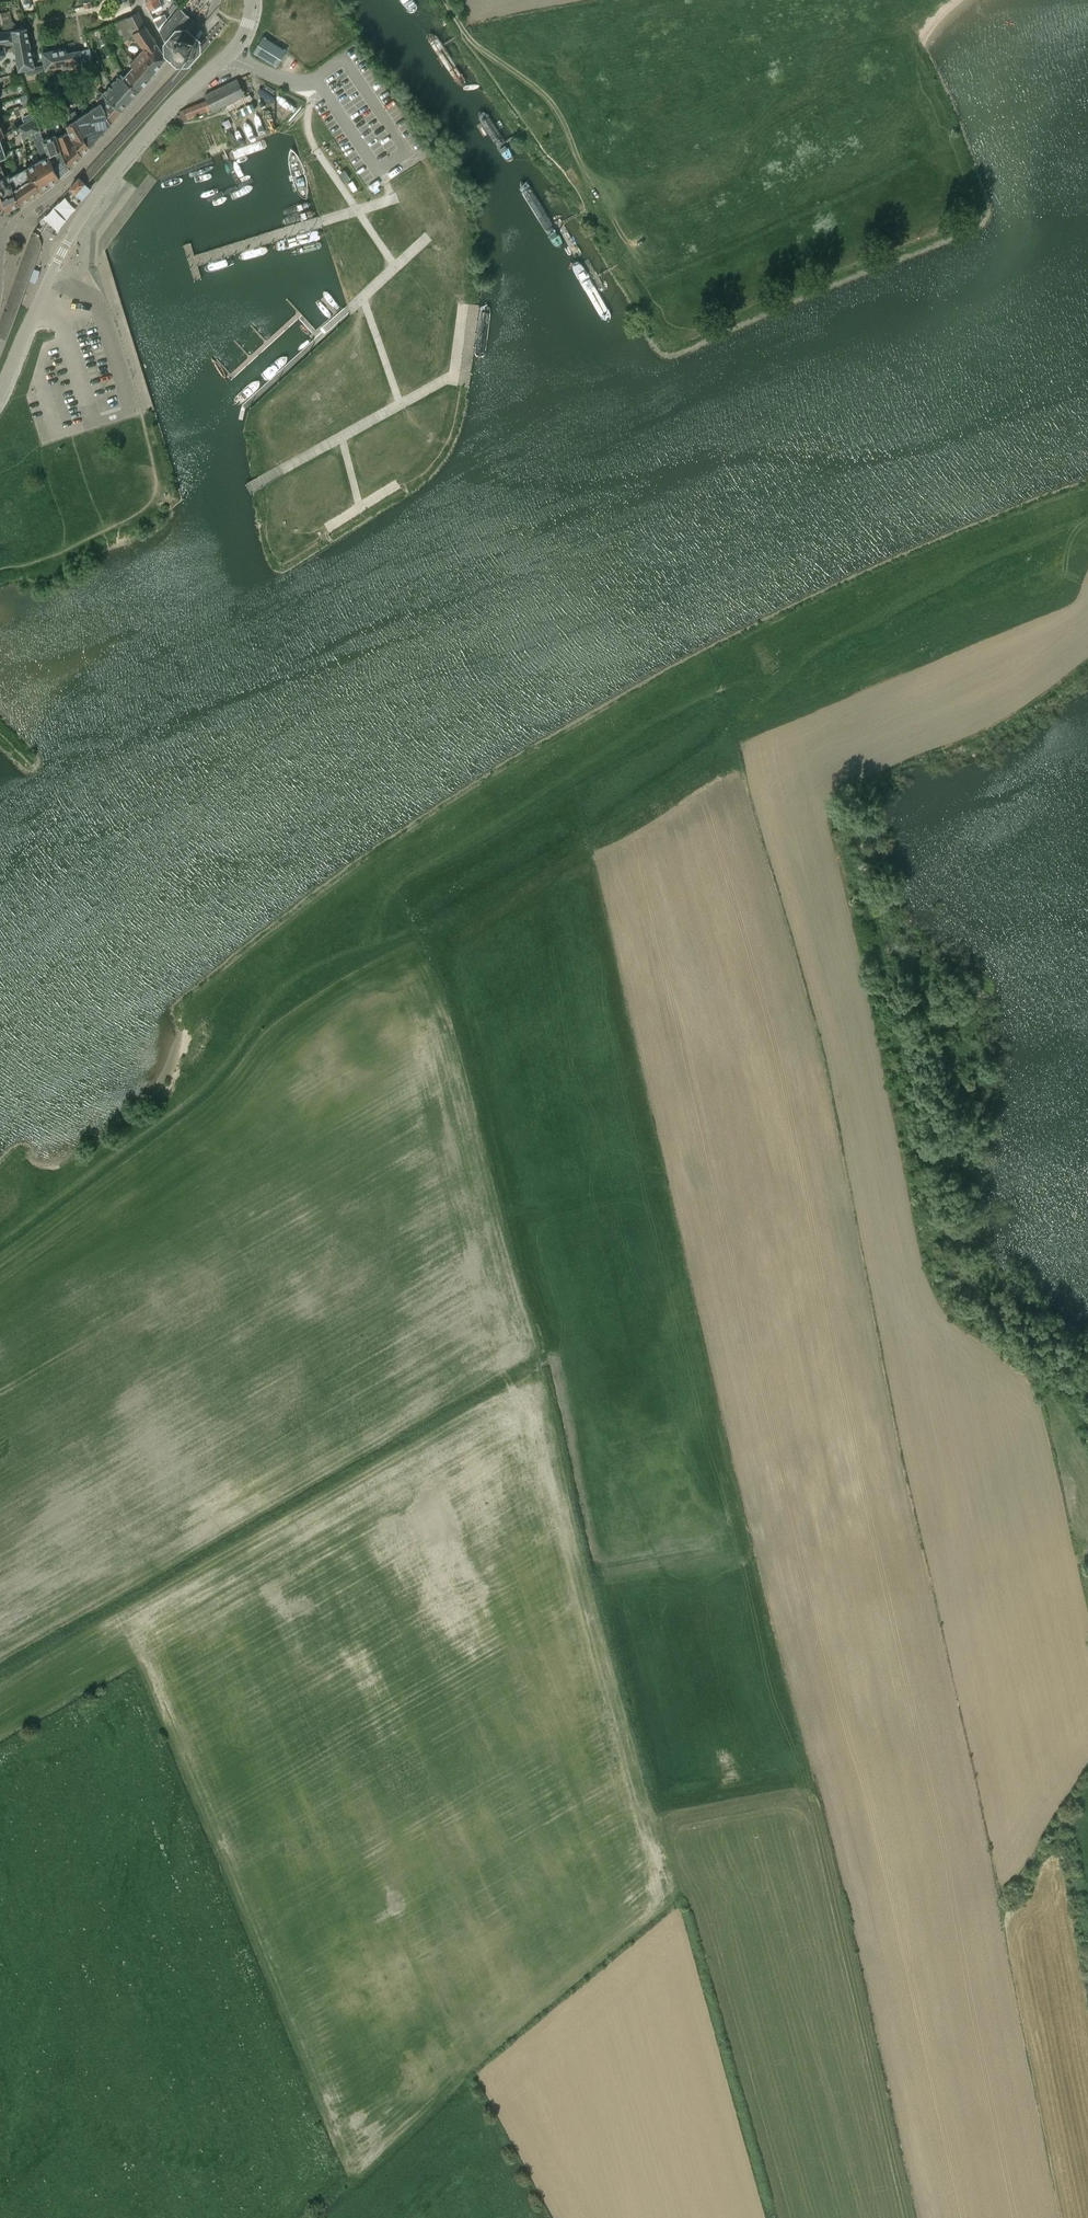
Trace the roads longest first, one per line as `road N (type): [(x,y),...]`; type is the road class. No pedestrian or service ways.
road 1 (secondary): [(0,398),(72,234),(110,176),(231,53),(252,0)]
road 2 (residential): [(217,0),(73,176),(4,235)]

